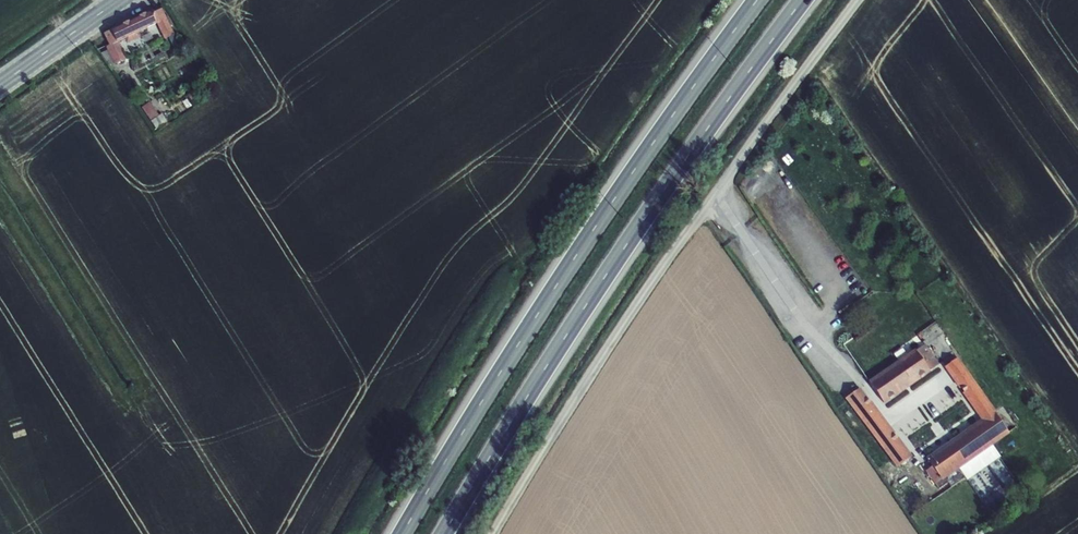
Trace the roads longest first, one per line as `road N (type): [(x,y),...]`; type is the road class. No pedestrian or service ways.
road 1 (unclassified): [(860,0),(588,374),(492,533)]
road 2 (trunk): [(443,533),(557,348),(804,0)]
road 3 (trunk): [(759,0),(636,167),(404,533)]
road 4 (primary): [(0,85),(120,0)]

